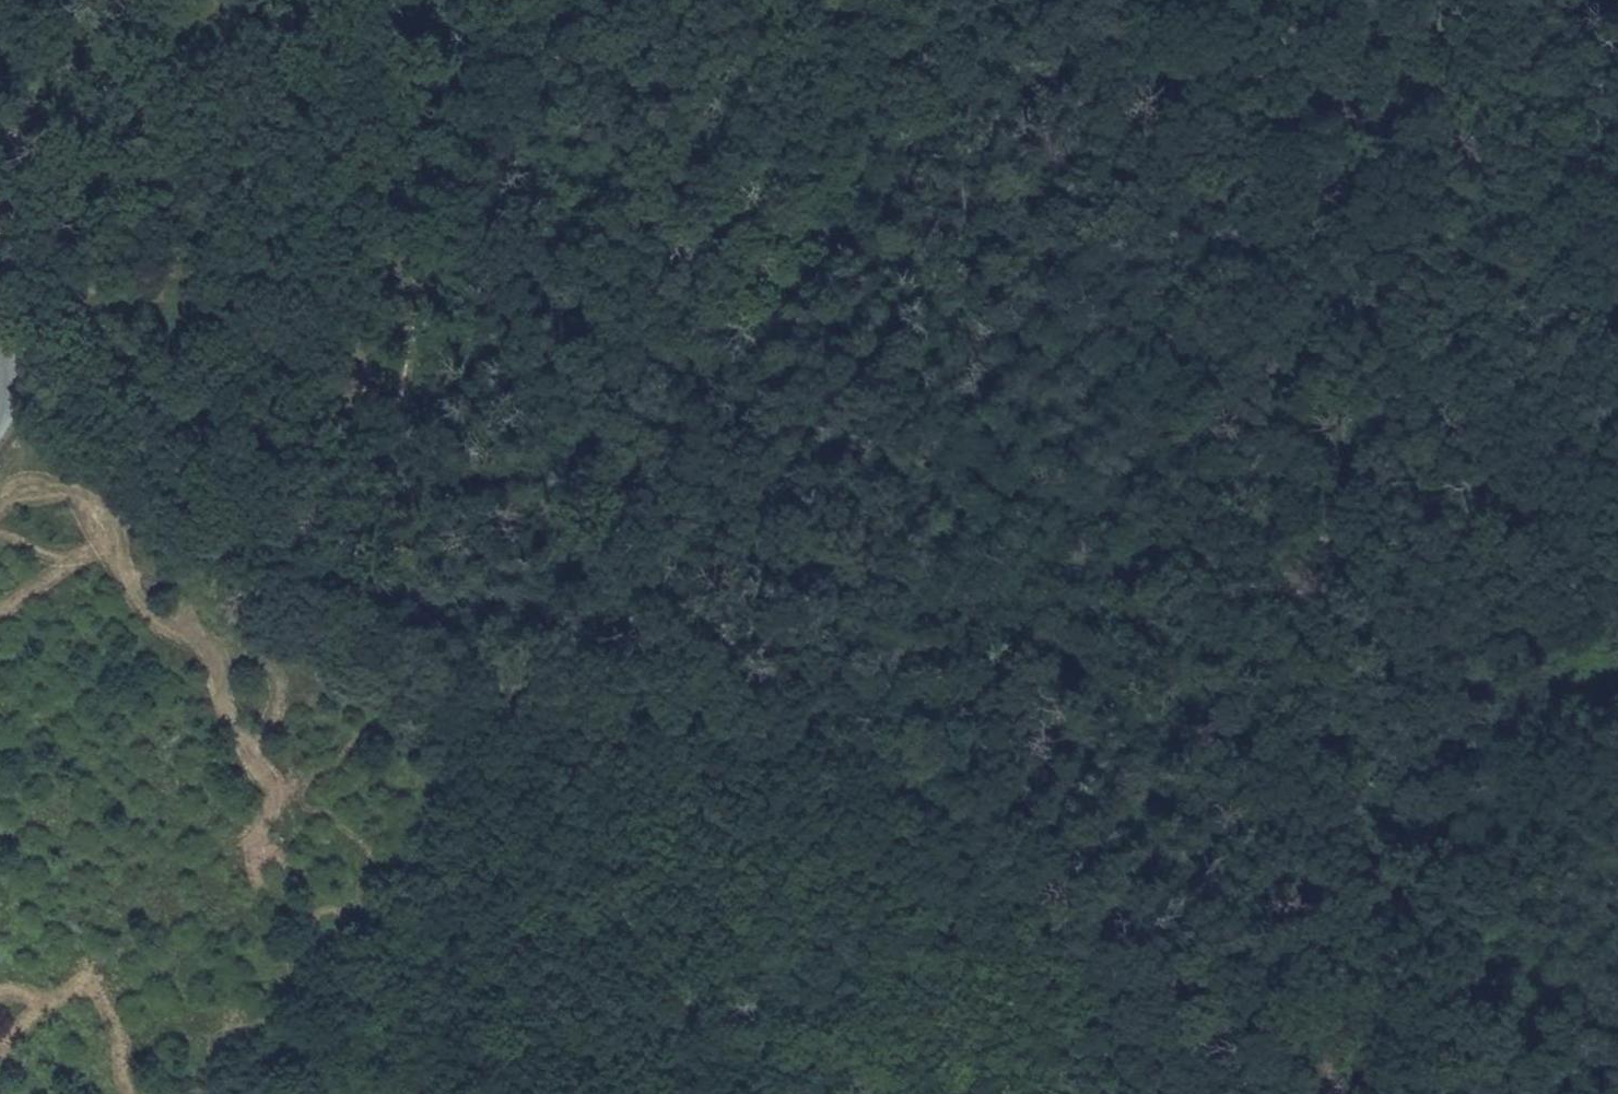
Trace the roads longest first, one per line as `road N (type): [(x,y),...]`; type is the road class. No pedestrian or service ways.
road 1 (track): [(1315,1093),(1396,866),(1478,765),(1598,678)]

